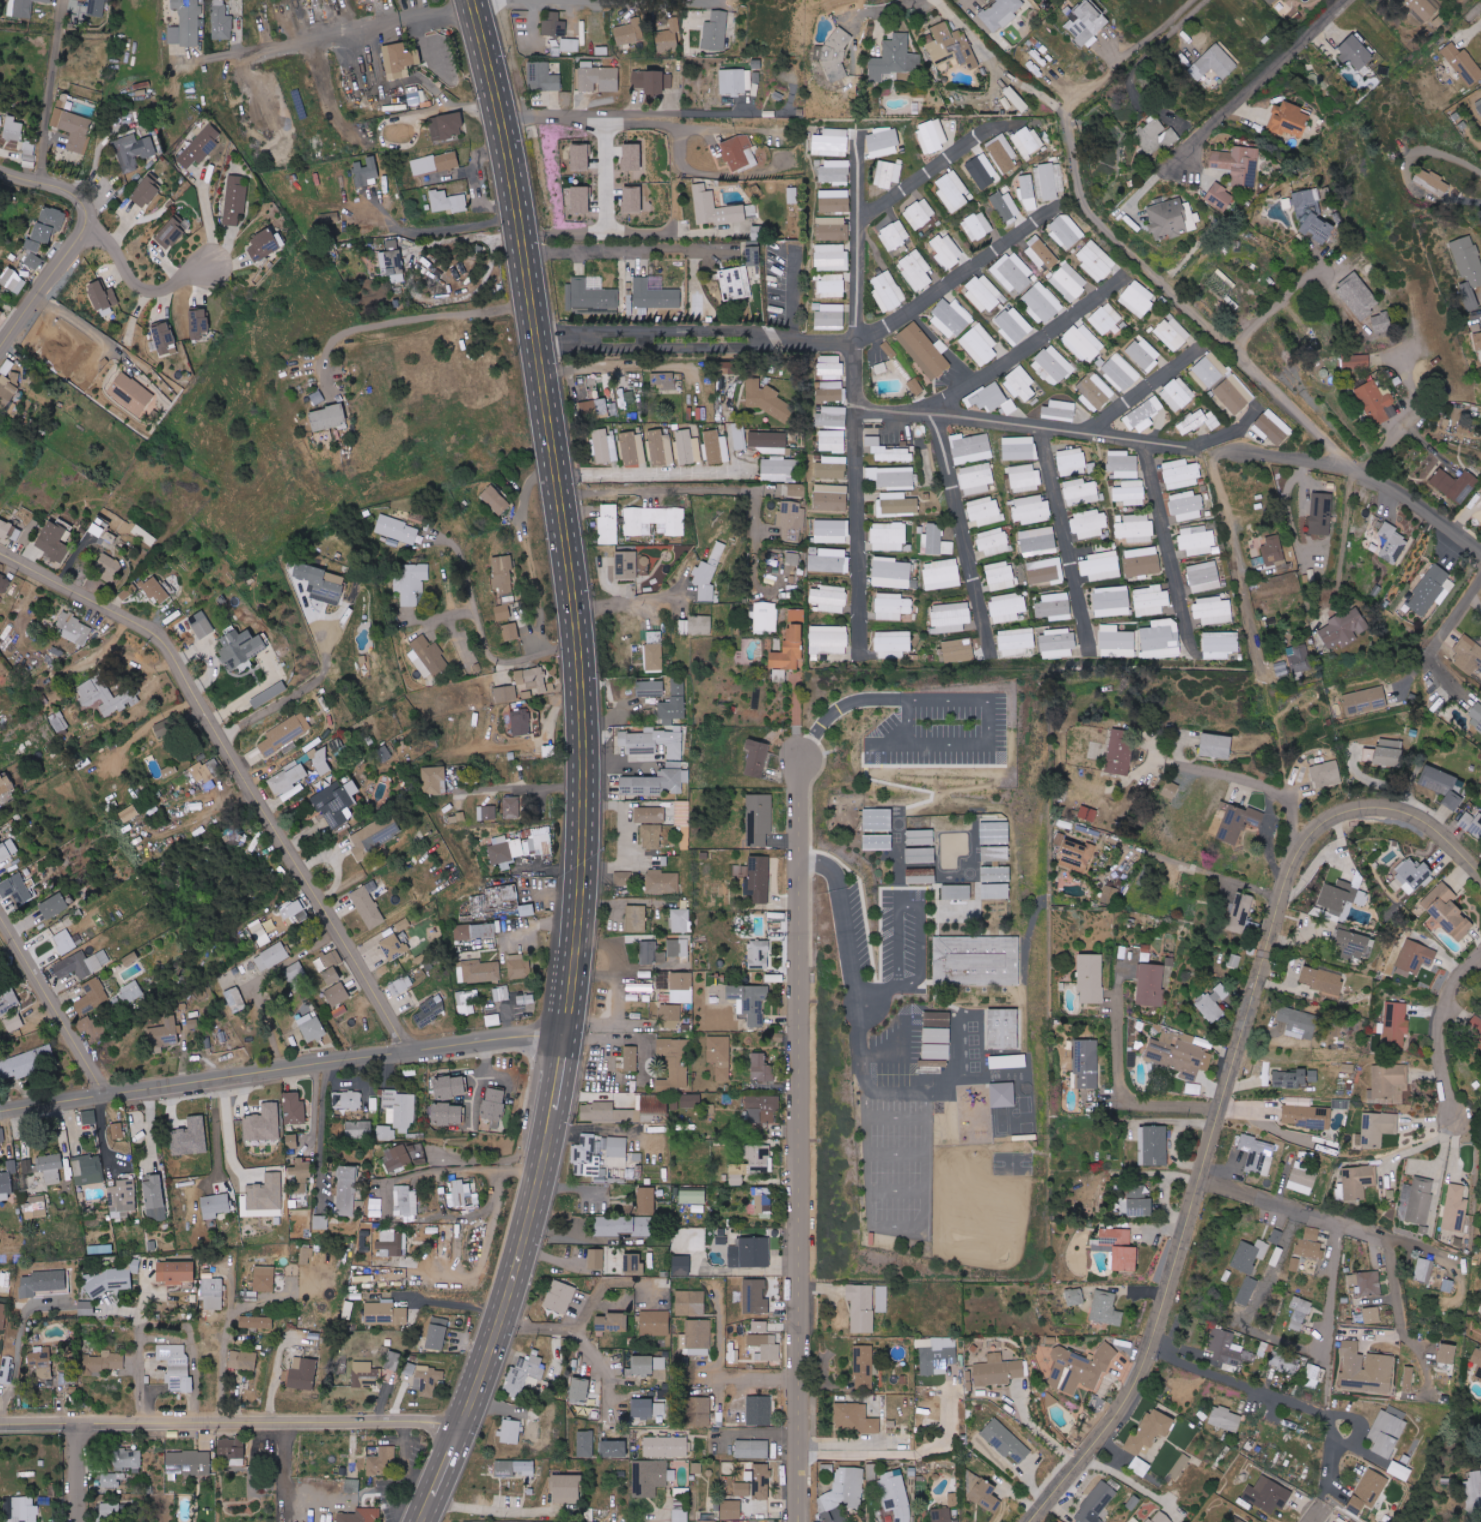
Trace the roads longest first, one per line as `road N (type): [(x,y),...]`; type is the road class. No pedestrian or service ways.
road 1 (tertiary): [(421,1521),(498,1325),(541,1169),(568,1014),(583,822),(581,688),(563,507),(523,235),(474,0)]
road 2 (residential): [(1480,875),(1442,835),(1391,809),(1345,812),(1301,846),(1278,902),(1149,1359),(1122,1415),(1032,1521)]
road 3 (residential): [(799,1521),(797,757)]
road 4 (residential): [(0,551),(144,626),(169,648),(408,1050)]
road 5 (residential): [(0,1110),(509,1036),(565,1037)]
road 6 (residential): [(460,1427),(409,1419),(0,1422)]
road 7 (residential): [(1225,1105),(1143,1105),(1126,1093),(1123,902)]
road 8 (residential): [(457,0),(191,59)]
road 9 (residential): [(1249,451),(1361,469),(1480,554)]
road 10 (residential): [(0,346),(87,216),(68,190),(0,170)]
road 11 (residential): [(1260,674),(1217,456)]
road 12 (residential): [(578,643),(517,661),(491,659),(449,538)]
road 13 (residential): [(1186,141),(1339,0)]
road 14 (residential): [(105,1093),(0,915)]
road 15 (residential): [(559,479),(752,469)]
road 16 (residential): [(1152,1349),(1328,1416)]
road 17 (residential): [(1480,953),(1455,980),(1437,1026),(1455,1118)]
road 18 (residential): [(84,226),(110,240),(132,280),(148,291),(172,288),(205,258)]

